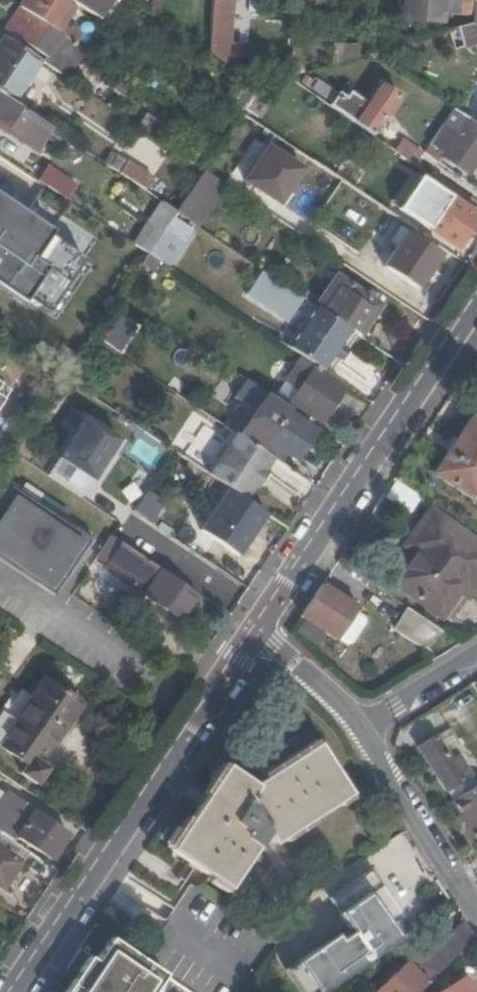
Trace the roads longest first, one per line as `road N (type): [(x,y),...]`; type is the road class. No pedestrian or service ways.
road 1 (residential): [(9,991),(260,630)]
road 2 (residential): [(260,630),(476,300)]
road 3 (residential): [(362,733),(476,906)]
road 4 (residential): [(260,630),(362,733)]
road 5 (residential): [(476,659),(362,733)]

